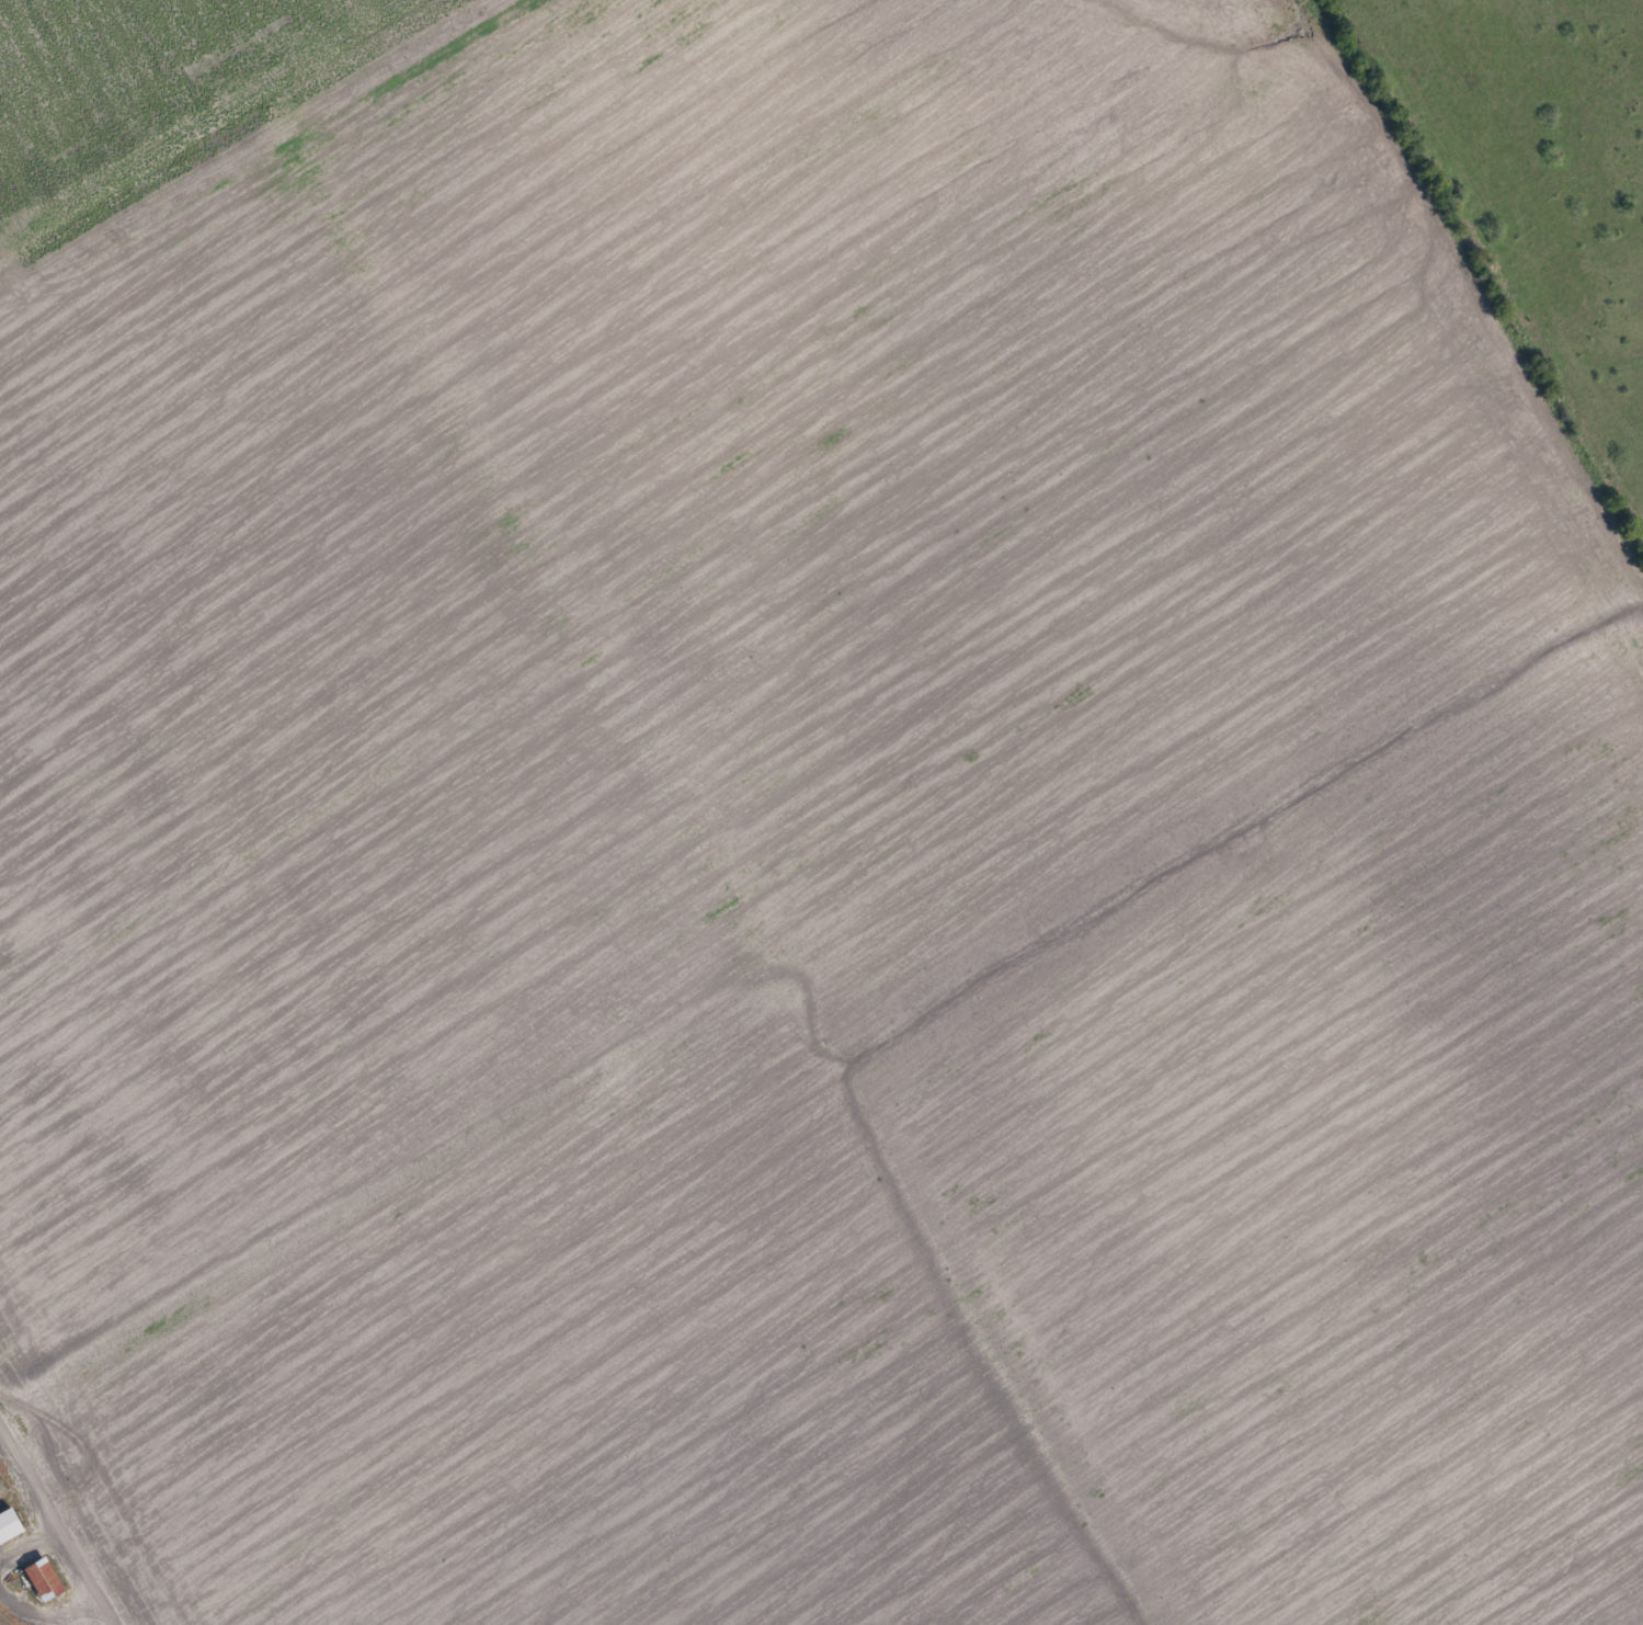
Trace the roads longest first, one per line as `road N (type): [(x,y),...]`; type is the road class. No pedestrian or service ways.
road 1 (residential): [(122,1624),(0,1407)]

